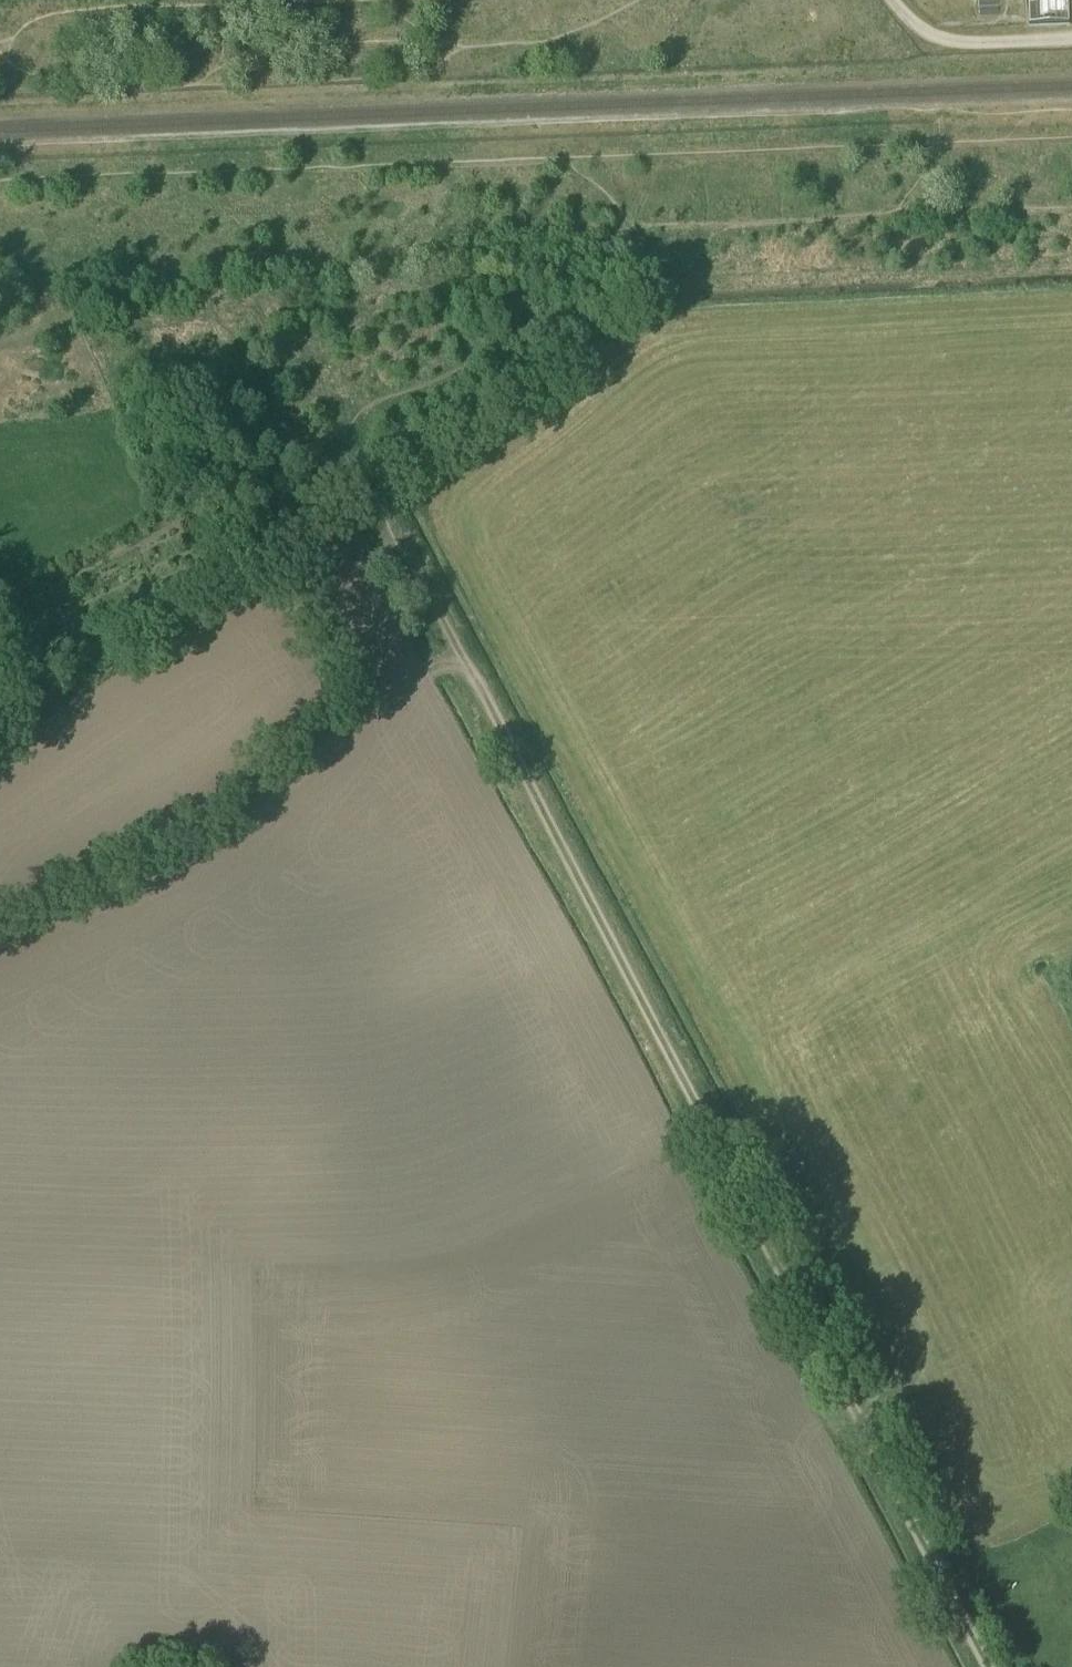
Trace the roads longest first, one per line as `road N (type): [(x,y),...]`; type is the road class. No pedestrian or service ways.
road 1 (track): [(990,1666),(351,485)]

